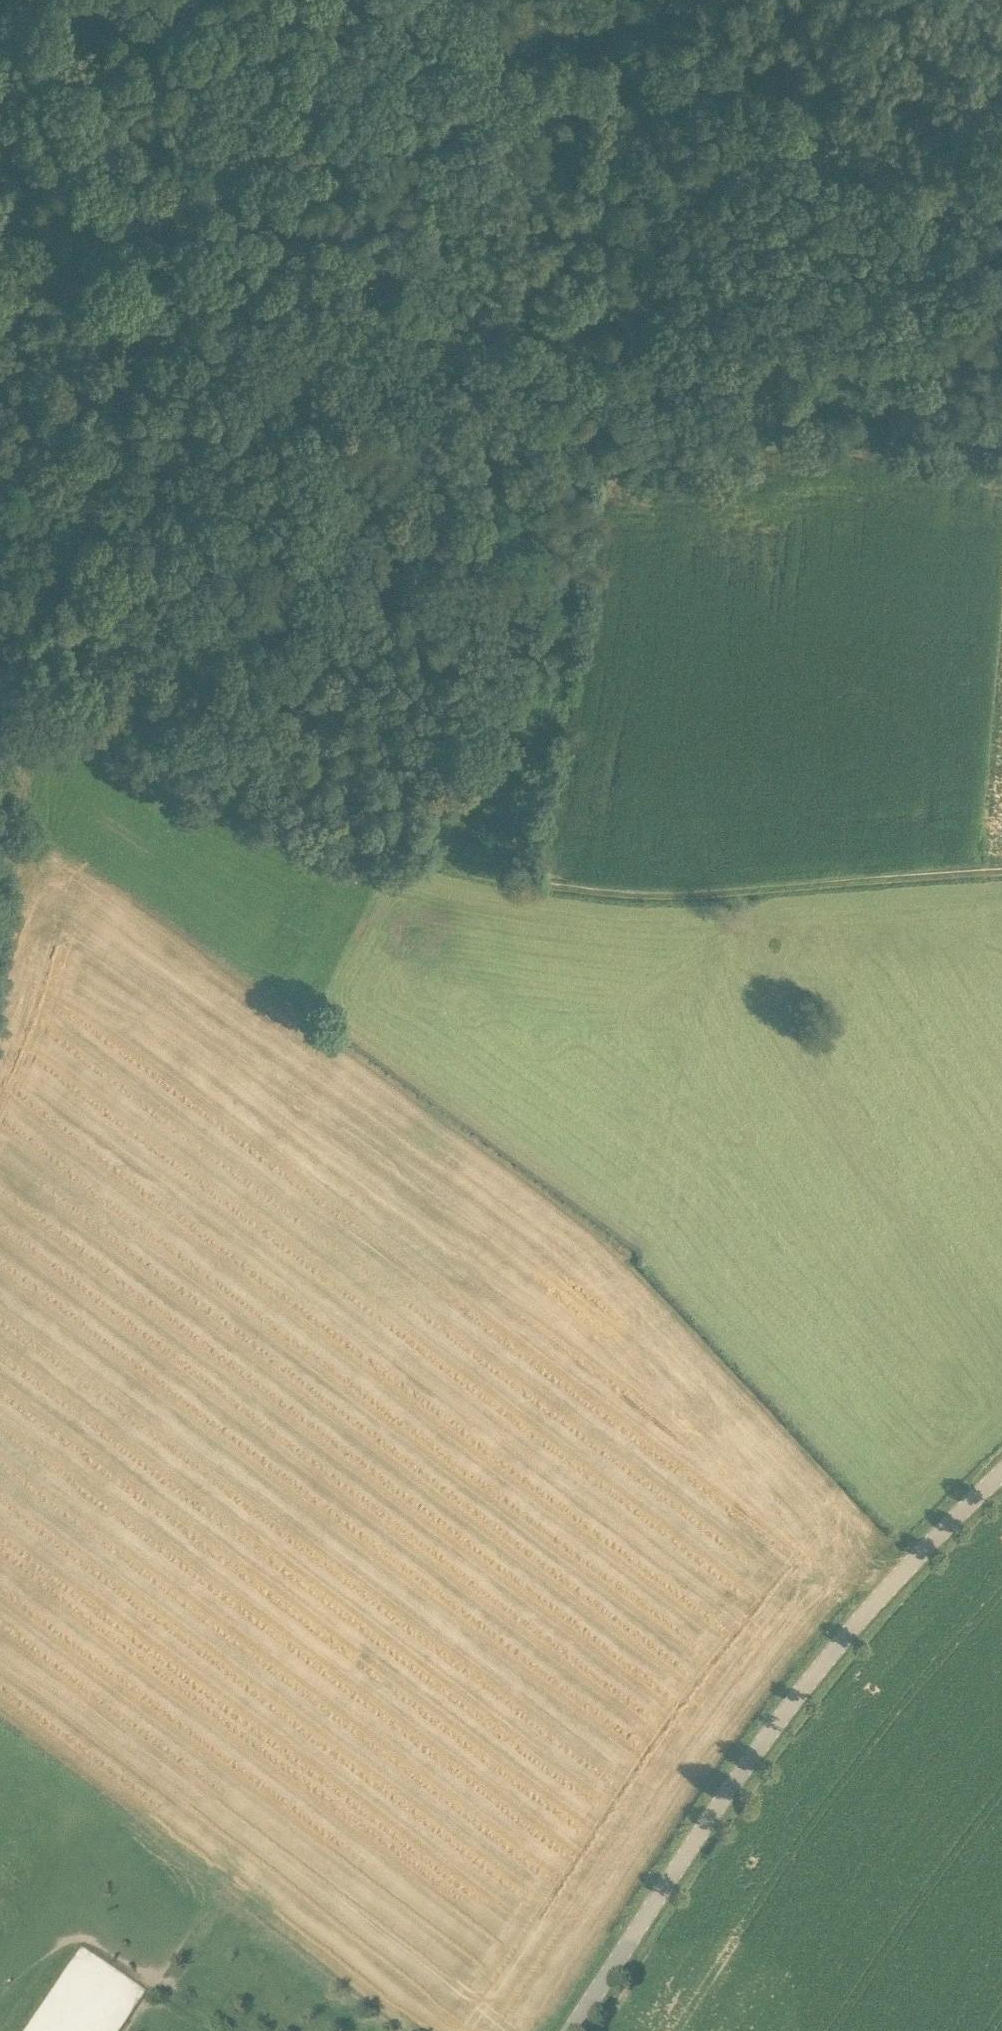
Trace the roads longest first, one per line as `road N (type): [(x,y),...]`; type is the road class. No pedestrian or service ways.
road 1 (unclassified): [(564,2030),(687,1842),(849,1623),(1001,1471)]
road 2 (track): [(1001,867),(750,893),(600,895),(445,865)]

